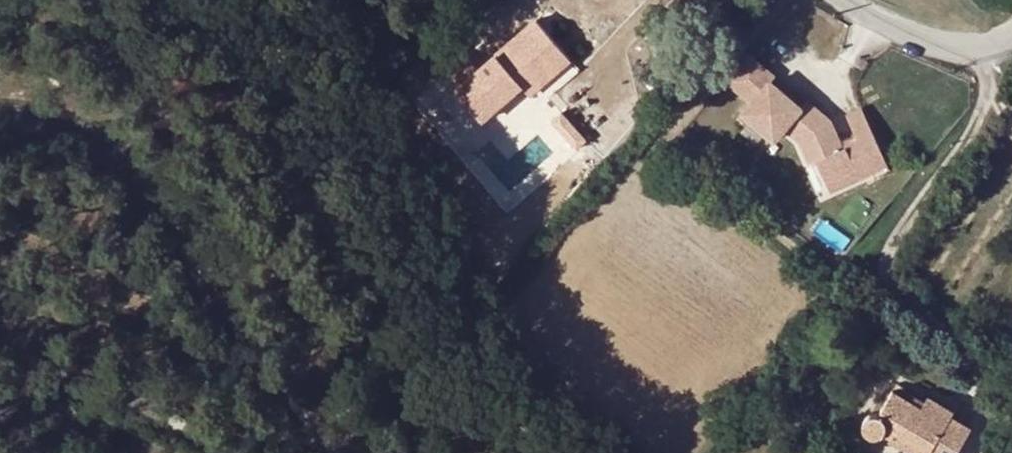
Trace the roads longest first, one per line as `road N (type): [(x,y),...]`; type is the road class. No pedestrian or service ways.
road 1 (unclassified): [(180,0),(231,36),(322,130),(362,182),(424,302),(544,452)]
road 2 (unclassified): [(838,0),(941,55),(976,56),(1011,34)]

